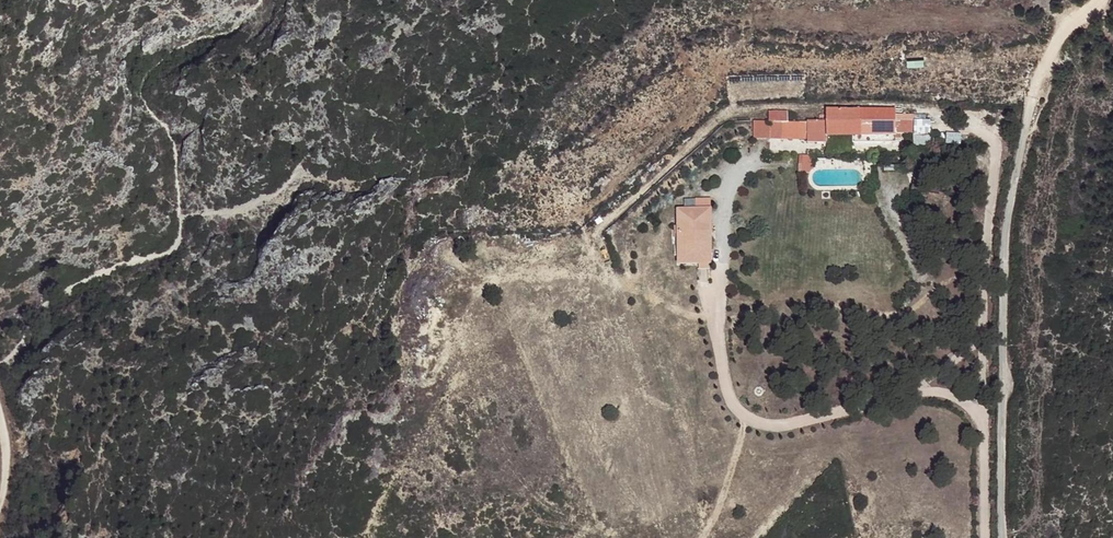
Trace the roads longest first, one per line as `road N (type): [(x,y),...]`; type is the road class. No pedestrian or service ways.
road 1 (track): [(1002,537),(1009,211),(1027,115),(1046,59),(1101,0)]

